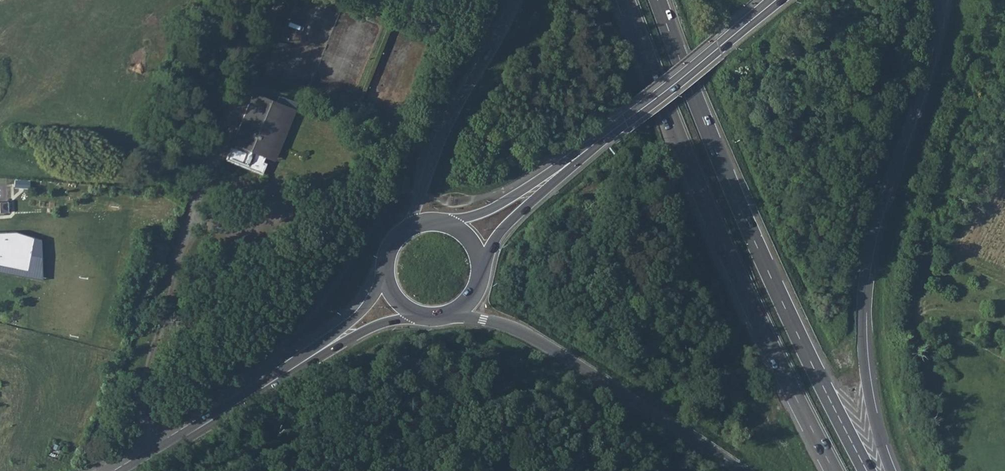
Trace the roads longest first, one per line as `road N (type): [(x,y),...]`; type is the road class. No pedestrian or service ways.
road 1 (trunk): [(867,470),(756,245),(658,0)]
road 2 (trunk): [(626,0),(739,280),(833,470)]
road 3 (trunk): [(892,470),(869,389),(864,291),(875,225),(921,94),(943,0)]
road 4 (trunk): [(449,315),(526,334),(741,470)]
road 5 (trunk): [(518,0),(445,126),(419,194),(417,223)]
road 6 (secondary): [(587,149),(775,0)]
road 7 (secondary): [(128,470),(318,352)]
road 8 (secondary): [(587,149),(504,204),(447,222)]
road 9 (secondary): [(483,264),(505,230),(587,149)]

